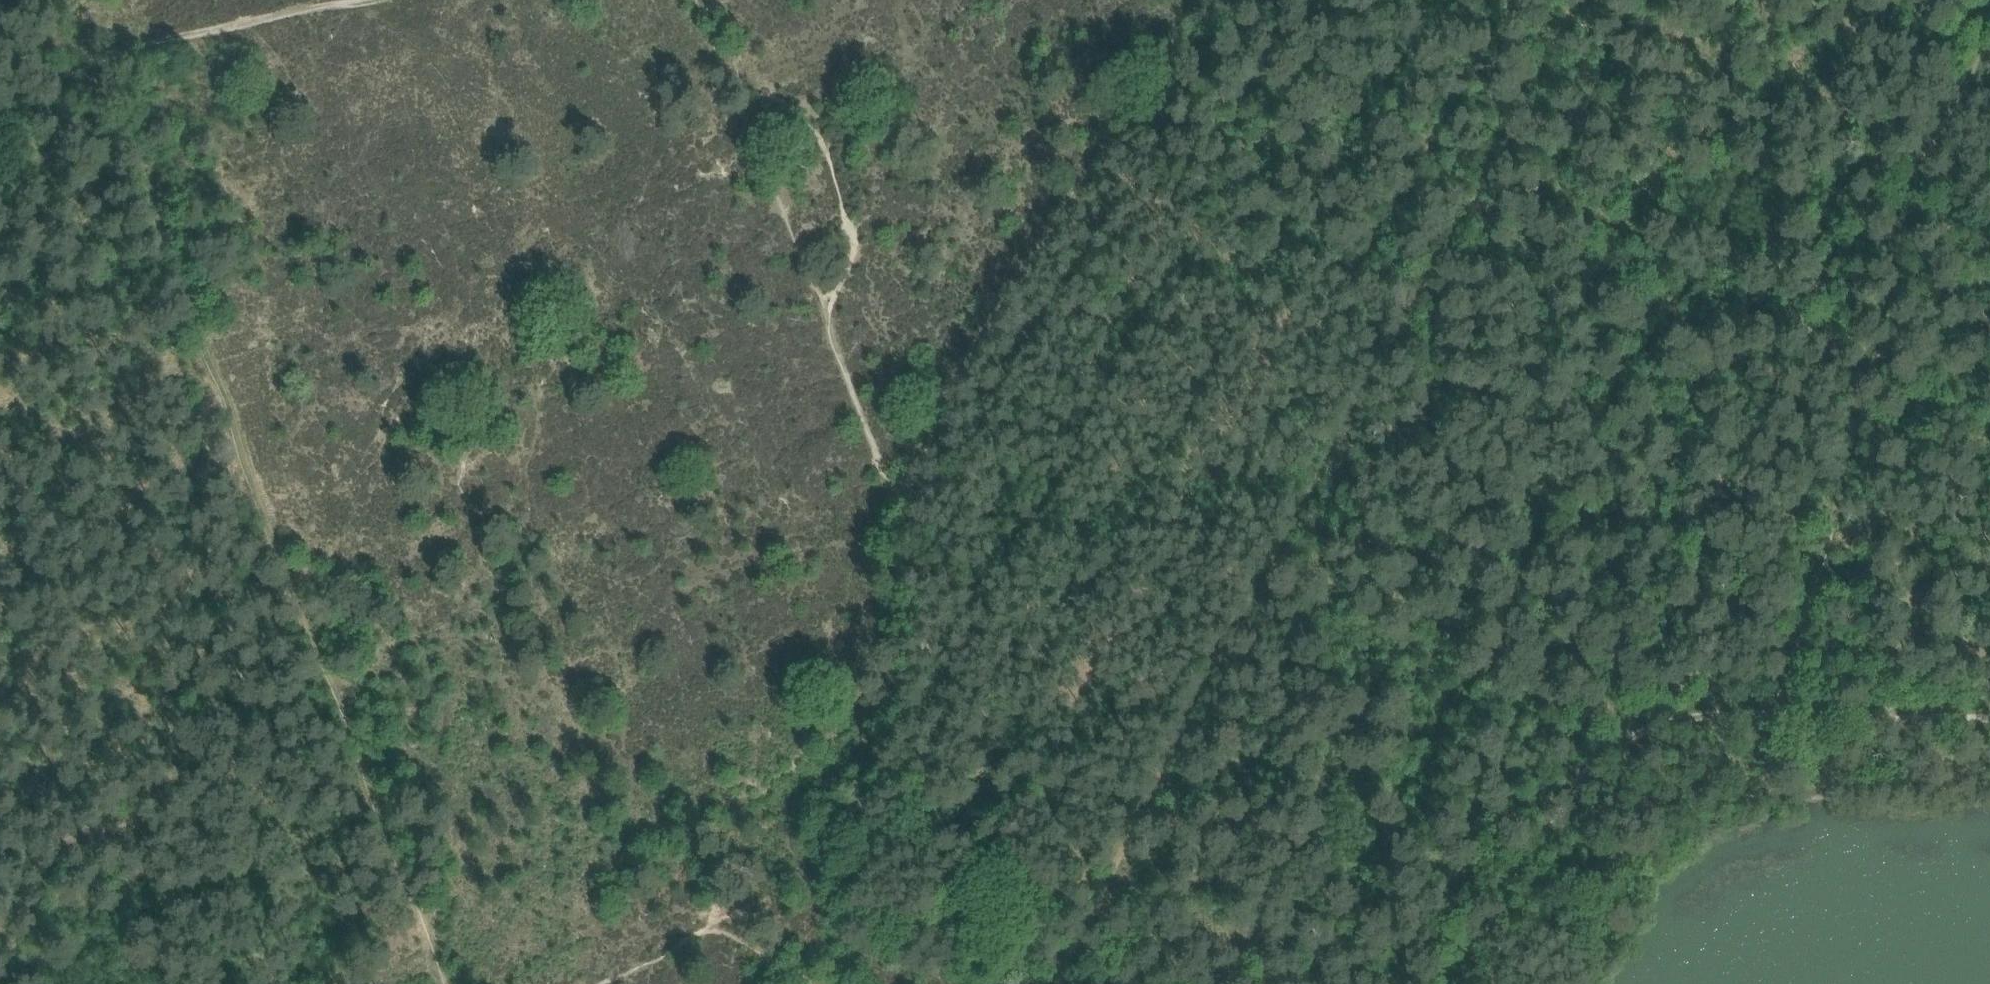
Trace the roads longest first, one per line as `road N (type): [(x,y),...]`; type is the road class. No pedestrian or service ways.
road 1 (track): [(1550,821),(1600,756),(1637,727),(1763,708),(1989,718)]
road 2 (track): [(1460,983),(1550,821)]

